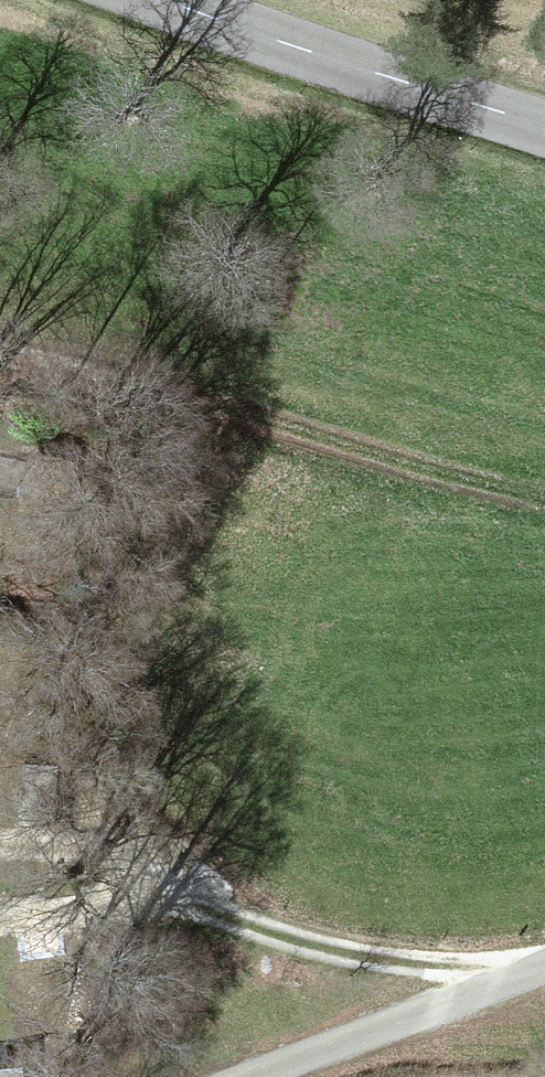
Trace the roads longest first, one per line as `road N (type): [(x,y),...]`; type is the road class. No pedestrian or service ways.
road 1 (track): [(0,336),(544,517)]
road 2 (track): [(498,984),(358,959),(162,905),(78,900),(0,919)]
road 3 (tertiary): [(544,126),(161,0)]
road 4 (track): [(544,966),(254,1076)]
road 5 (track): [(0,855),(40,857),(162,905)]

